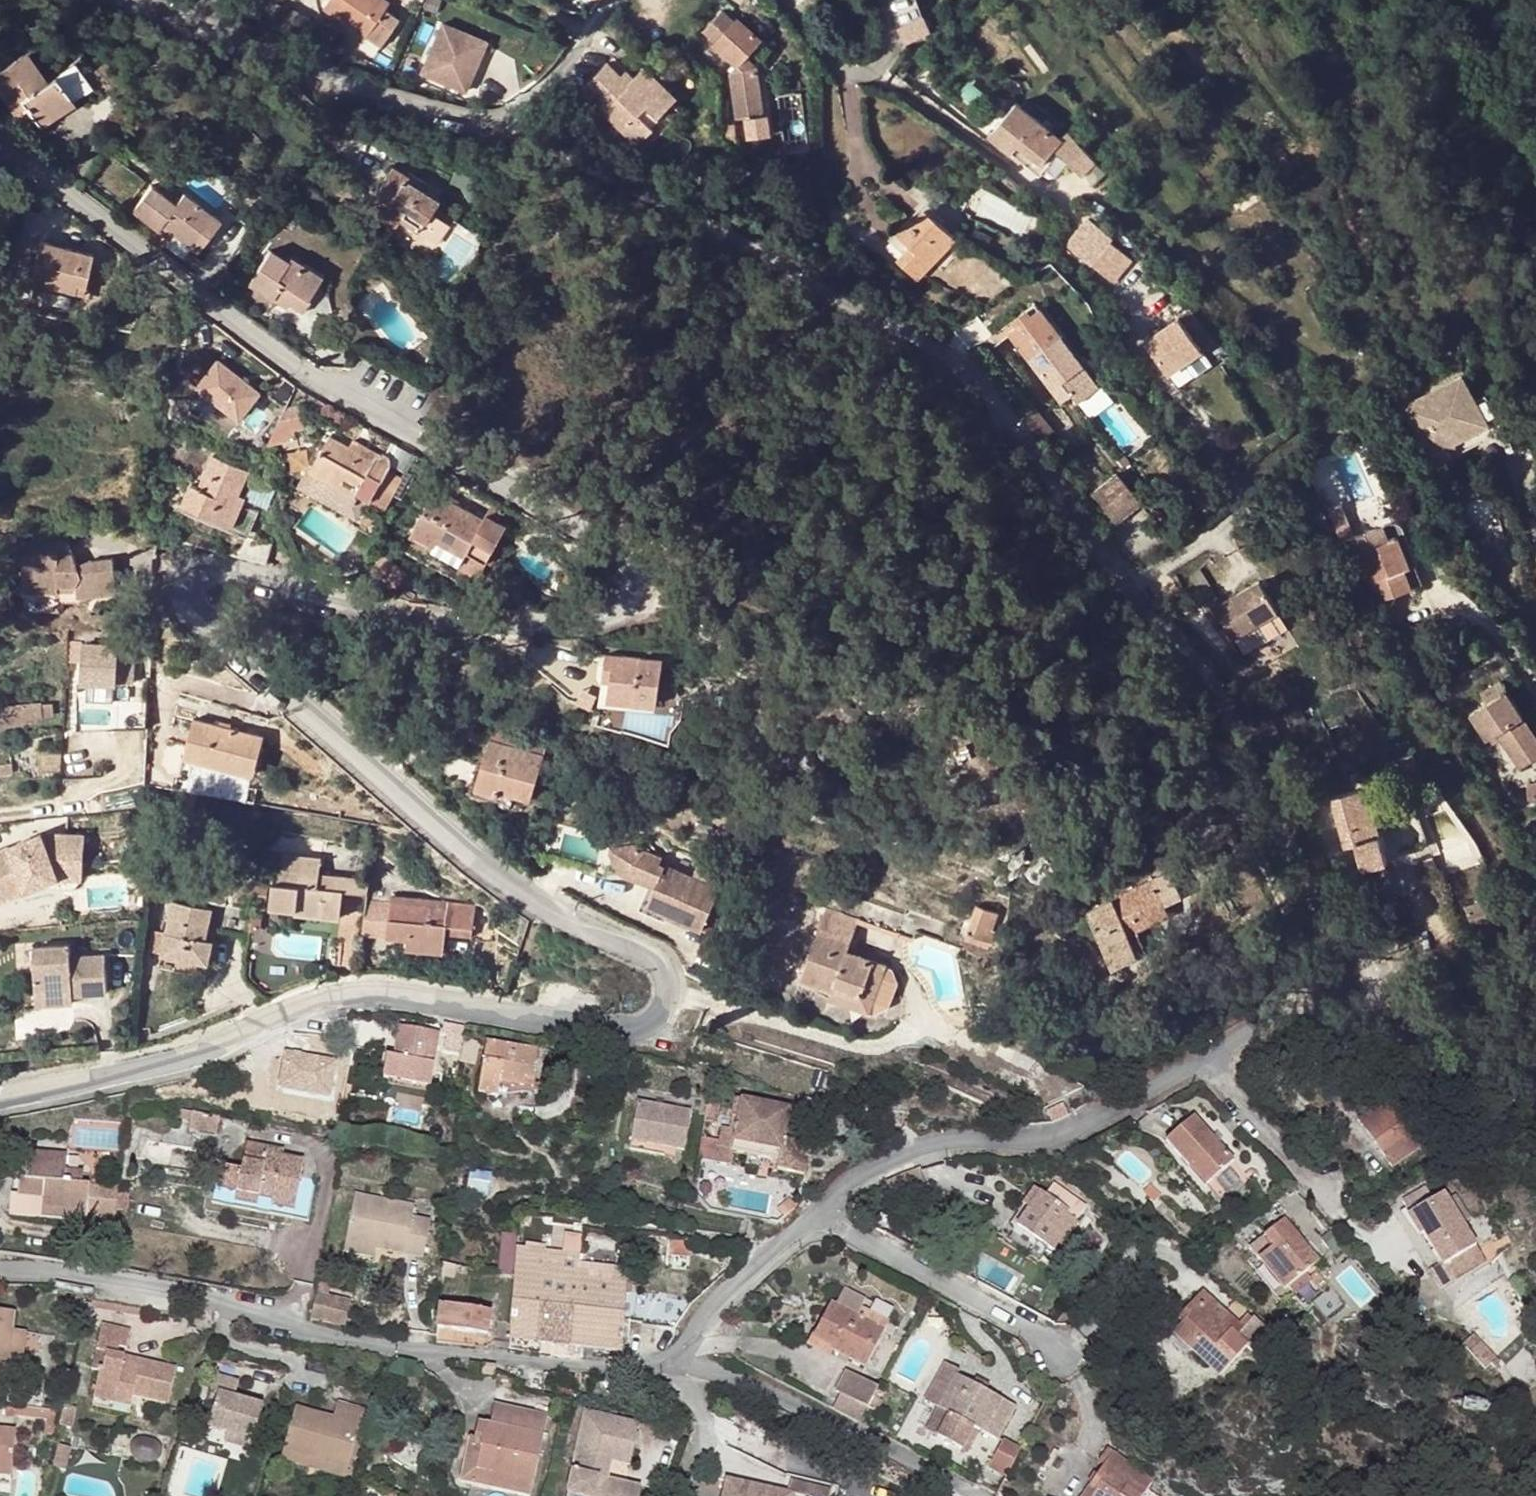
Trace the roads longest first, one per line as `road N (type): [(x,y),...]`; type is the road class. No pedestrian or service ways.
road 1 (residential): [(0,157),(34,173),(268,346),(504,487),(623,578),(622,599),(601,620),(533,631),(431,625),(212,572),(183,593),(202,621),(460,848),(565,923),(668,970),(675,998),(655,1022),(614,1033),(389,990),(305,1006),(198,1056),(0,1105)]
road 2 (residential): [(1373,985),(1250,759),(1100,542),(955,357),(599,170),(509,133)]
road 3 (residential): [(667,1370),(326,1336),(214,1300),(97,1280),(0,1274)]
road 4 (residential): [(1202,1059),(1053,1138),(925,1146),(814,1216)]
road 5 (residential): [(509,133),(309,69),(135,0)]
road 6 (residential): [(973,1495),(712,1372),(667,1370)]
road 7 (residential): [(1055,1350),(814,1216)]
road 8 (residential): [(814,1216),(713,1309),(667,1370)]
road 9 (residential): [(785,0),(851,73),(876,75),(890,58),(881,0)]
road 10 (residential): [(1373,985),(1202,1059)]
road 11 (residential): [(509,133),(542,108),(615,0)]
road 12 (residential): [(1373,985),(1535,936)]
road 13 (residential): [(1202,1059),(1309,1177)]

